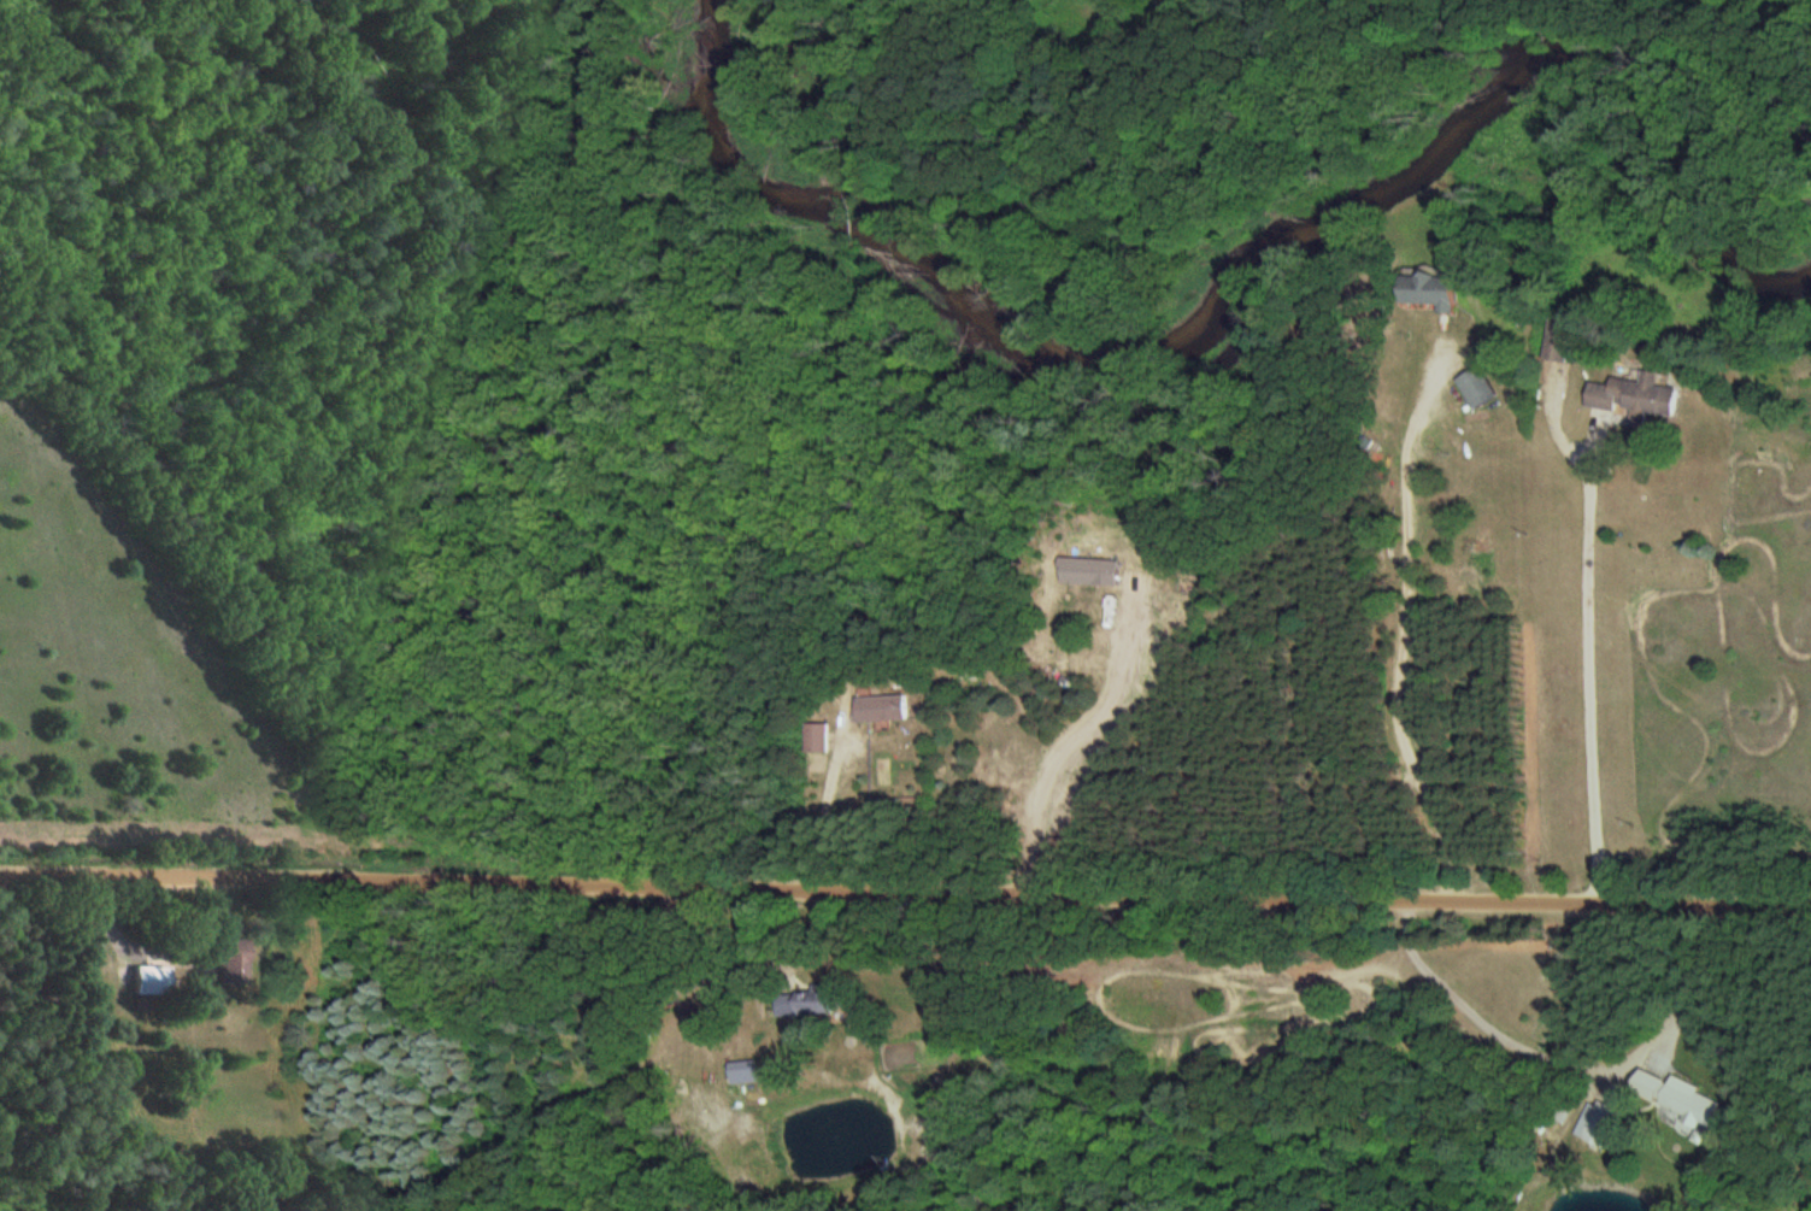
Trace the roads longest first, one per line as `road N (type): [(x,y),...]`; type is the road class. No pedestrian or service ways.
road 1 (residential): [(1810,904),(0,879)]

